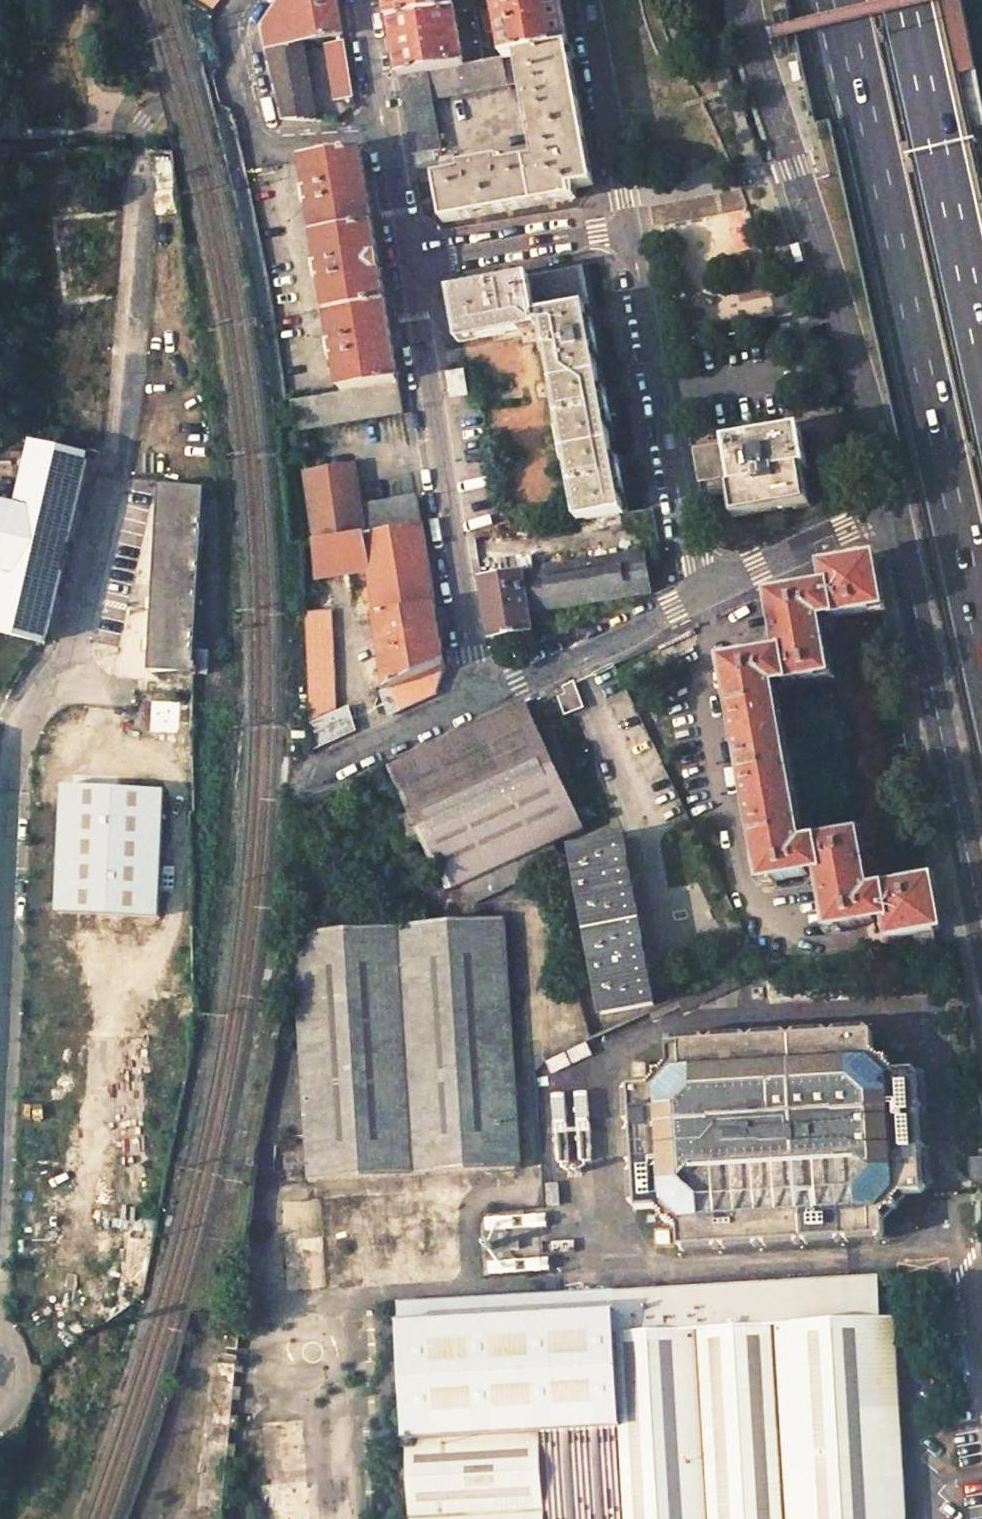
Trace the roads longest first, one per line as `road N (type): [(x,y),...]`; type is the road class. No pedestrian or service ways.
road 1 (secondary): [(747,0),(896,506),(981,933)]
road 2 (residential): [(238,81),(160,105),(136,132),(132,306),(111,468),(72,636),(50,688)]
road 3 (trunk): [(843,0),(981,637)]
road 4 (residential): [(482,697),(700,594),(628,229)]
road 5 (residential): [(410,261),(482,697)]
road 6 (residential): [(50,688),(17,742),(0,1093)]
road 7 (trunk): [(981,339),(907,0)]
road 8 (residential): [(628,229),(589,0)]
road 9 (residential): [(628,229),(410,261)]
road 10 (residential): [(295,784),(482,697)]
road 11 (residential): [(238,81),(264,140),(389,137)]
road 12 (residential): [(362,0),(389,137)]
road 13 (residential): [(389,137),(410,261)]

